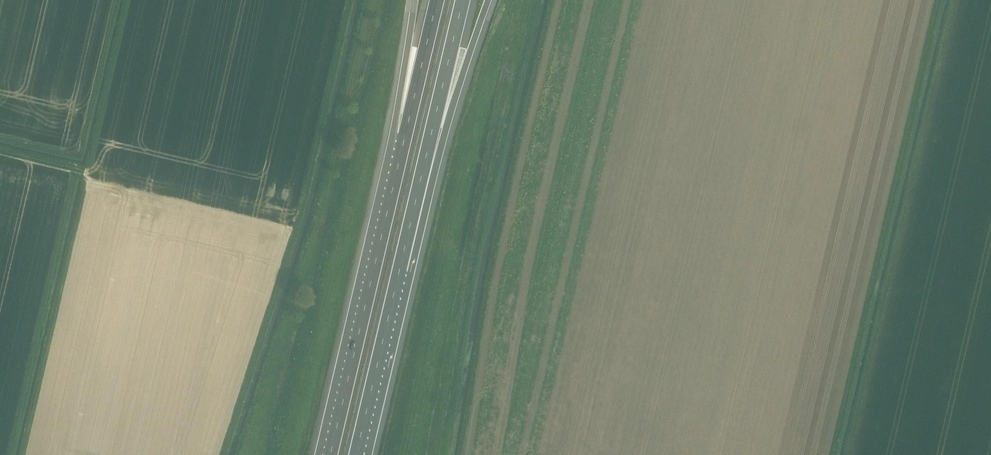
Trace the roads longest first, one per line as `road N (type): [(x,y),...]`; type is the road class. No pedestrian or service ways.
road 1 (track): [(372,0),(329,182),(250,454)]
road 2 (track): [(284,454),(401,0)]
road 3 (track): [(953,0),(847,454)]
road 4 (track): [(128,0),(23,454)]
road 5 (track): [(429,454),(456,292),(526,0)]
road 6 (track): [(461,454),(495,251),(553,0)]
road 7 (track): [(303,454),(380,125),(382,82)]
road 8 (track): [(402,454),(473,101)]
road 9 (motorway): [(405,135),(330,454)]
road 10 (track): [(75,169),(10,454)]
road 11 (motorway): [(399,270),(424,215),(488,0)]
road 12 (motorway): [(399,270),(463,0)]
road 13 (track): [(0,137),(80,156),(116,0)]
road 14 (motorway): [(356,454),(399,270)]
road 15 (motorway): [(437,0),(405,135)]
road 16 (motorway): [(414,0),(405,135)]

